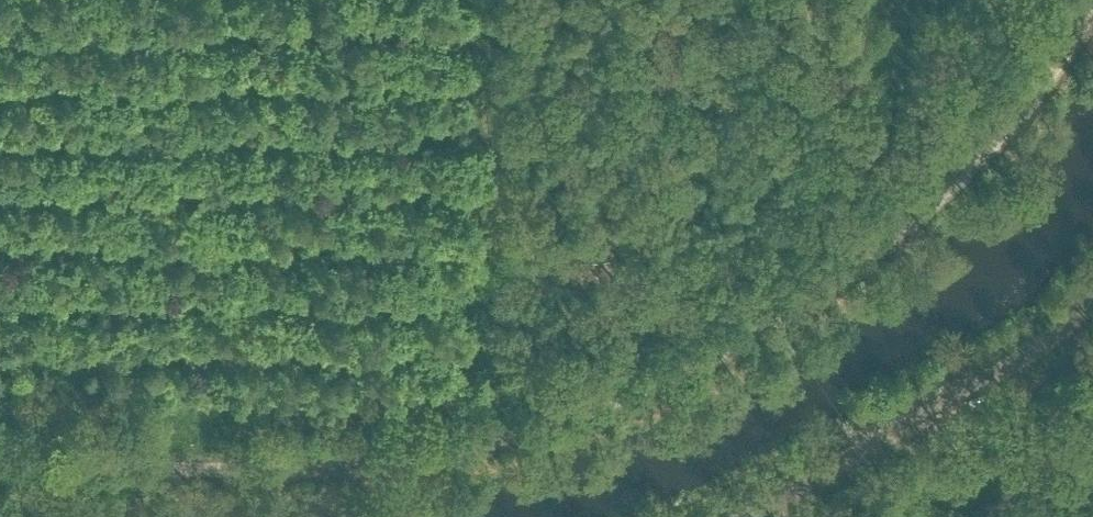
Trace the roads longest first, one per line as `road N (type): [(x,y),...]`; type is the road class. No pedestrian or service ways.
road 1 (track): [(1092,14),(983,156),(838,281),(775,321)]
road 2 (track): [(525,432),(360,463),(185,468)]
road 3 (track): [(775,321),(707,361),(525,432)]
road 4 (unclassified): [(732,516),(942,405)]
road 5 (track): [(185,468),(0,467)]
road 6 (unclassified): [(1092,475),(992,470),(969,453),(942,405)]
road 7 (unclassified): [(942,405),(1058,337),(1092,302)]

